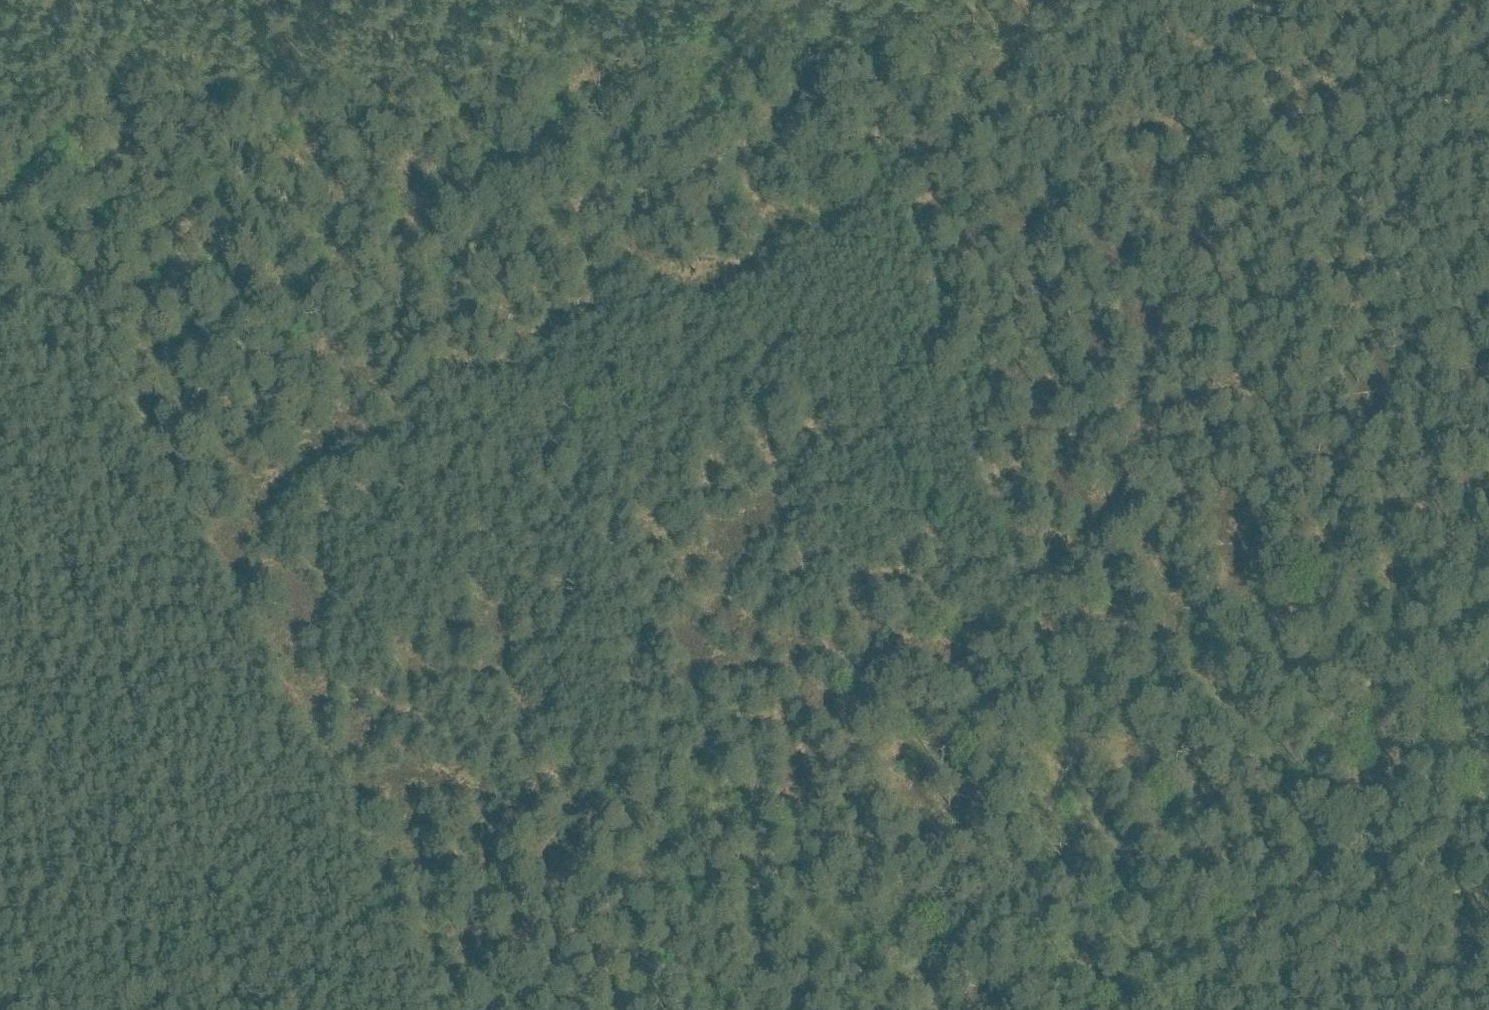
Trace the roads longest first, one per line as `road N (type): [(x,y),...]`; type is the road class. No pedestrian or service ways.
road 1 (track): [(1125,857),(844,12)]
road 2 (track): [(1125,857),(1488,623)]
road 3 (track): [(819,1009),(993,932),(1125,857)]
road 4 (track): [(1182,1009),(1125,857)]

